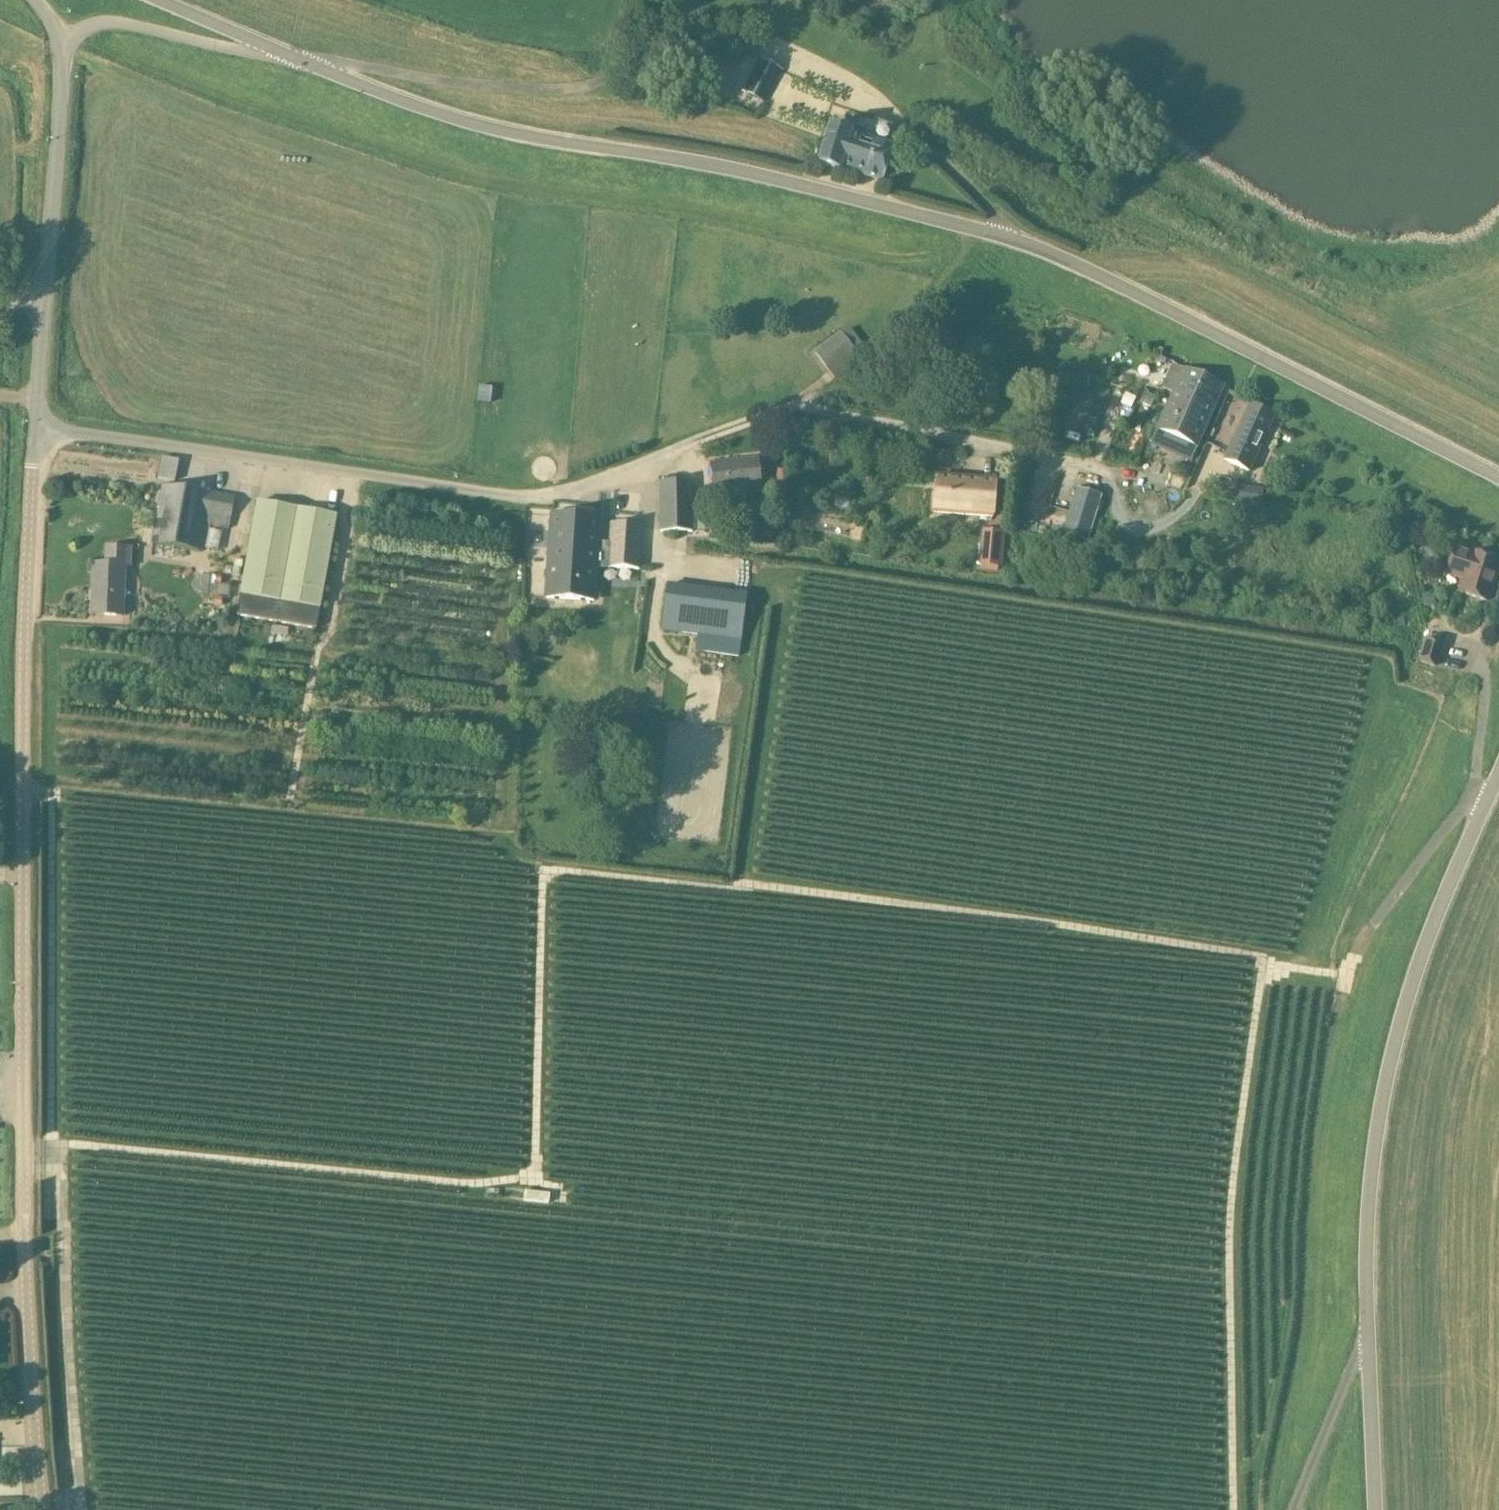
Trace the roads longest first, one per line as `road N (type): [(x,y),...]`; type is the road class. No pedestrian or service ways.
road 1 (track): [(23,1143),(457,1184),(538,1177),(546,869),(740,893),(761,883),(1271,959),(1227,1231),(1239,1509)]
road 2 (tertiary): [(283,53),(473,128),(707,166),(926,216),(1057,256),(1498,478)]
road 3 (residential): [(1111,471),(818,411),(788,410),(558,494),(520,500),(35,432)]
road 4 (tertiary): [(42,1509),(22,1026),(25,584),(35,432)]
road 5 (tertiary): [(1367,1341),(1372,1165),(1391,1059),(1498,781)]
road 6 (track): [(1498,1052),(1459,1292),(1473,1509)]
road 7 (tertiary): [(35,432),(63,47)]
road 8 (track): [(350,476),(333,616),(316,653),(292,797)]
road 9 (track): [(1271,959),(1349,978),(1415,861),(1493,796)]
road 10 (tertiary): [(283,53),(112,21),(84,26),(63,47)]
road 11 (unclassified): [(1295,1509),(1367,1341)]
road 12 (tertiary): [(1376,1509),(1367,1341)]
road 13 (tertiary): [(161,0),(283,53)]

